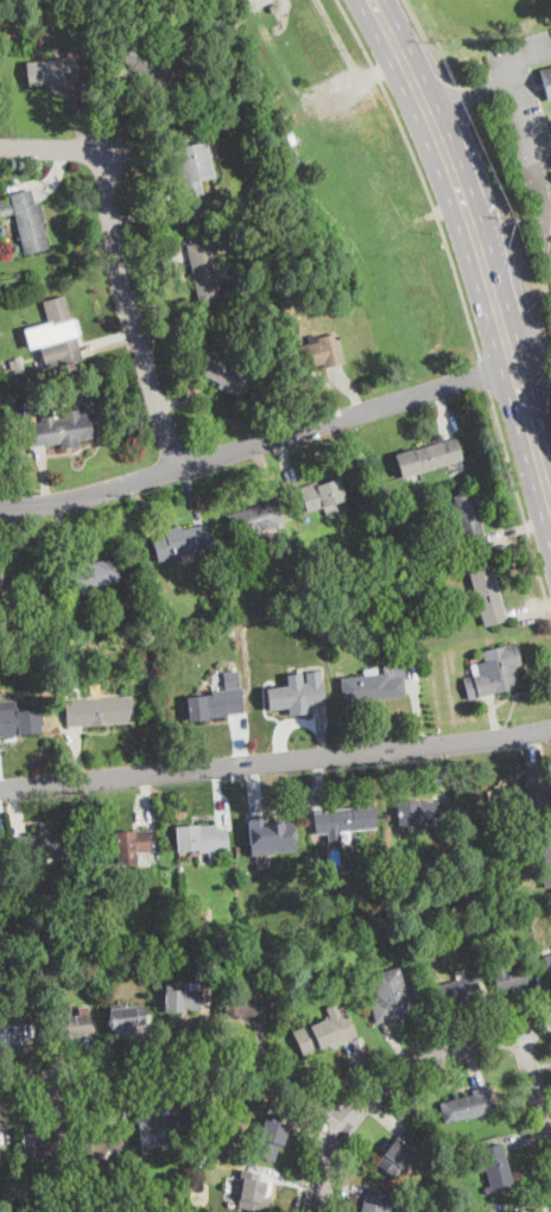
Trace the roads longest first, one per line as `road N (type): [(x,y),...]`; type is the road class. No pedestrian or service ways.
road 1 (residential): [(0,789),(550,730)]
road 2 (residential): [(0,509),(179,469),(514,367)]
road 3 (primary): [(371,0),(469,218),(550,499)]
road 4 (residential): [(0,149),(108,151),(120,281),(179,469)]
road 5 (residential): [(0,1087),(224,1067),(284,1081),(352,1119)]
road 6 (residential): [(550,1023),(428,1060),(373,1094),(328,1155),(313,1211)]

